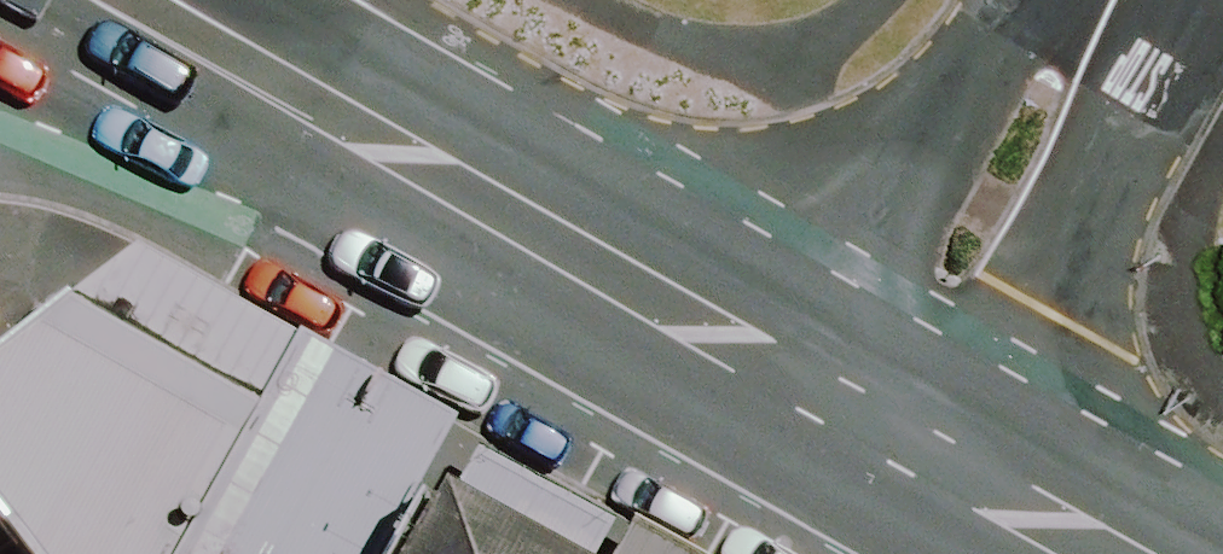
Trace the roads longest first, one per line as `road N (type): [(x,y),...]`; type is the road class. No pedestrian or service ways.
road 1 (secondary): [(180,24),(888,431)]
road 2 (residential): [(888,431),(1134,0)]
road 3 (secondary): [(888,431),(1103,553)]
road 4 (secondary): [(180,24),(0,132)]
road 5 (secondary): [(180,24),(0,13)]

